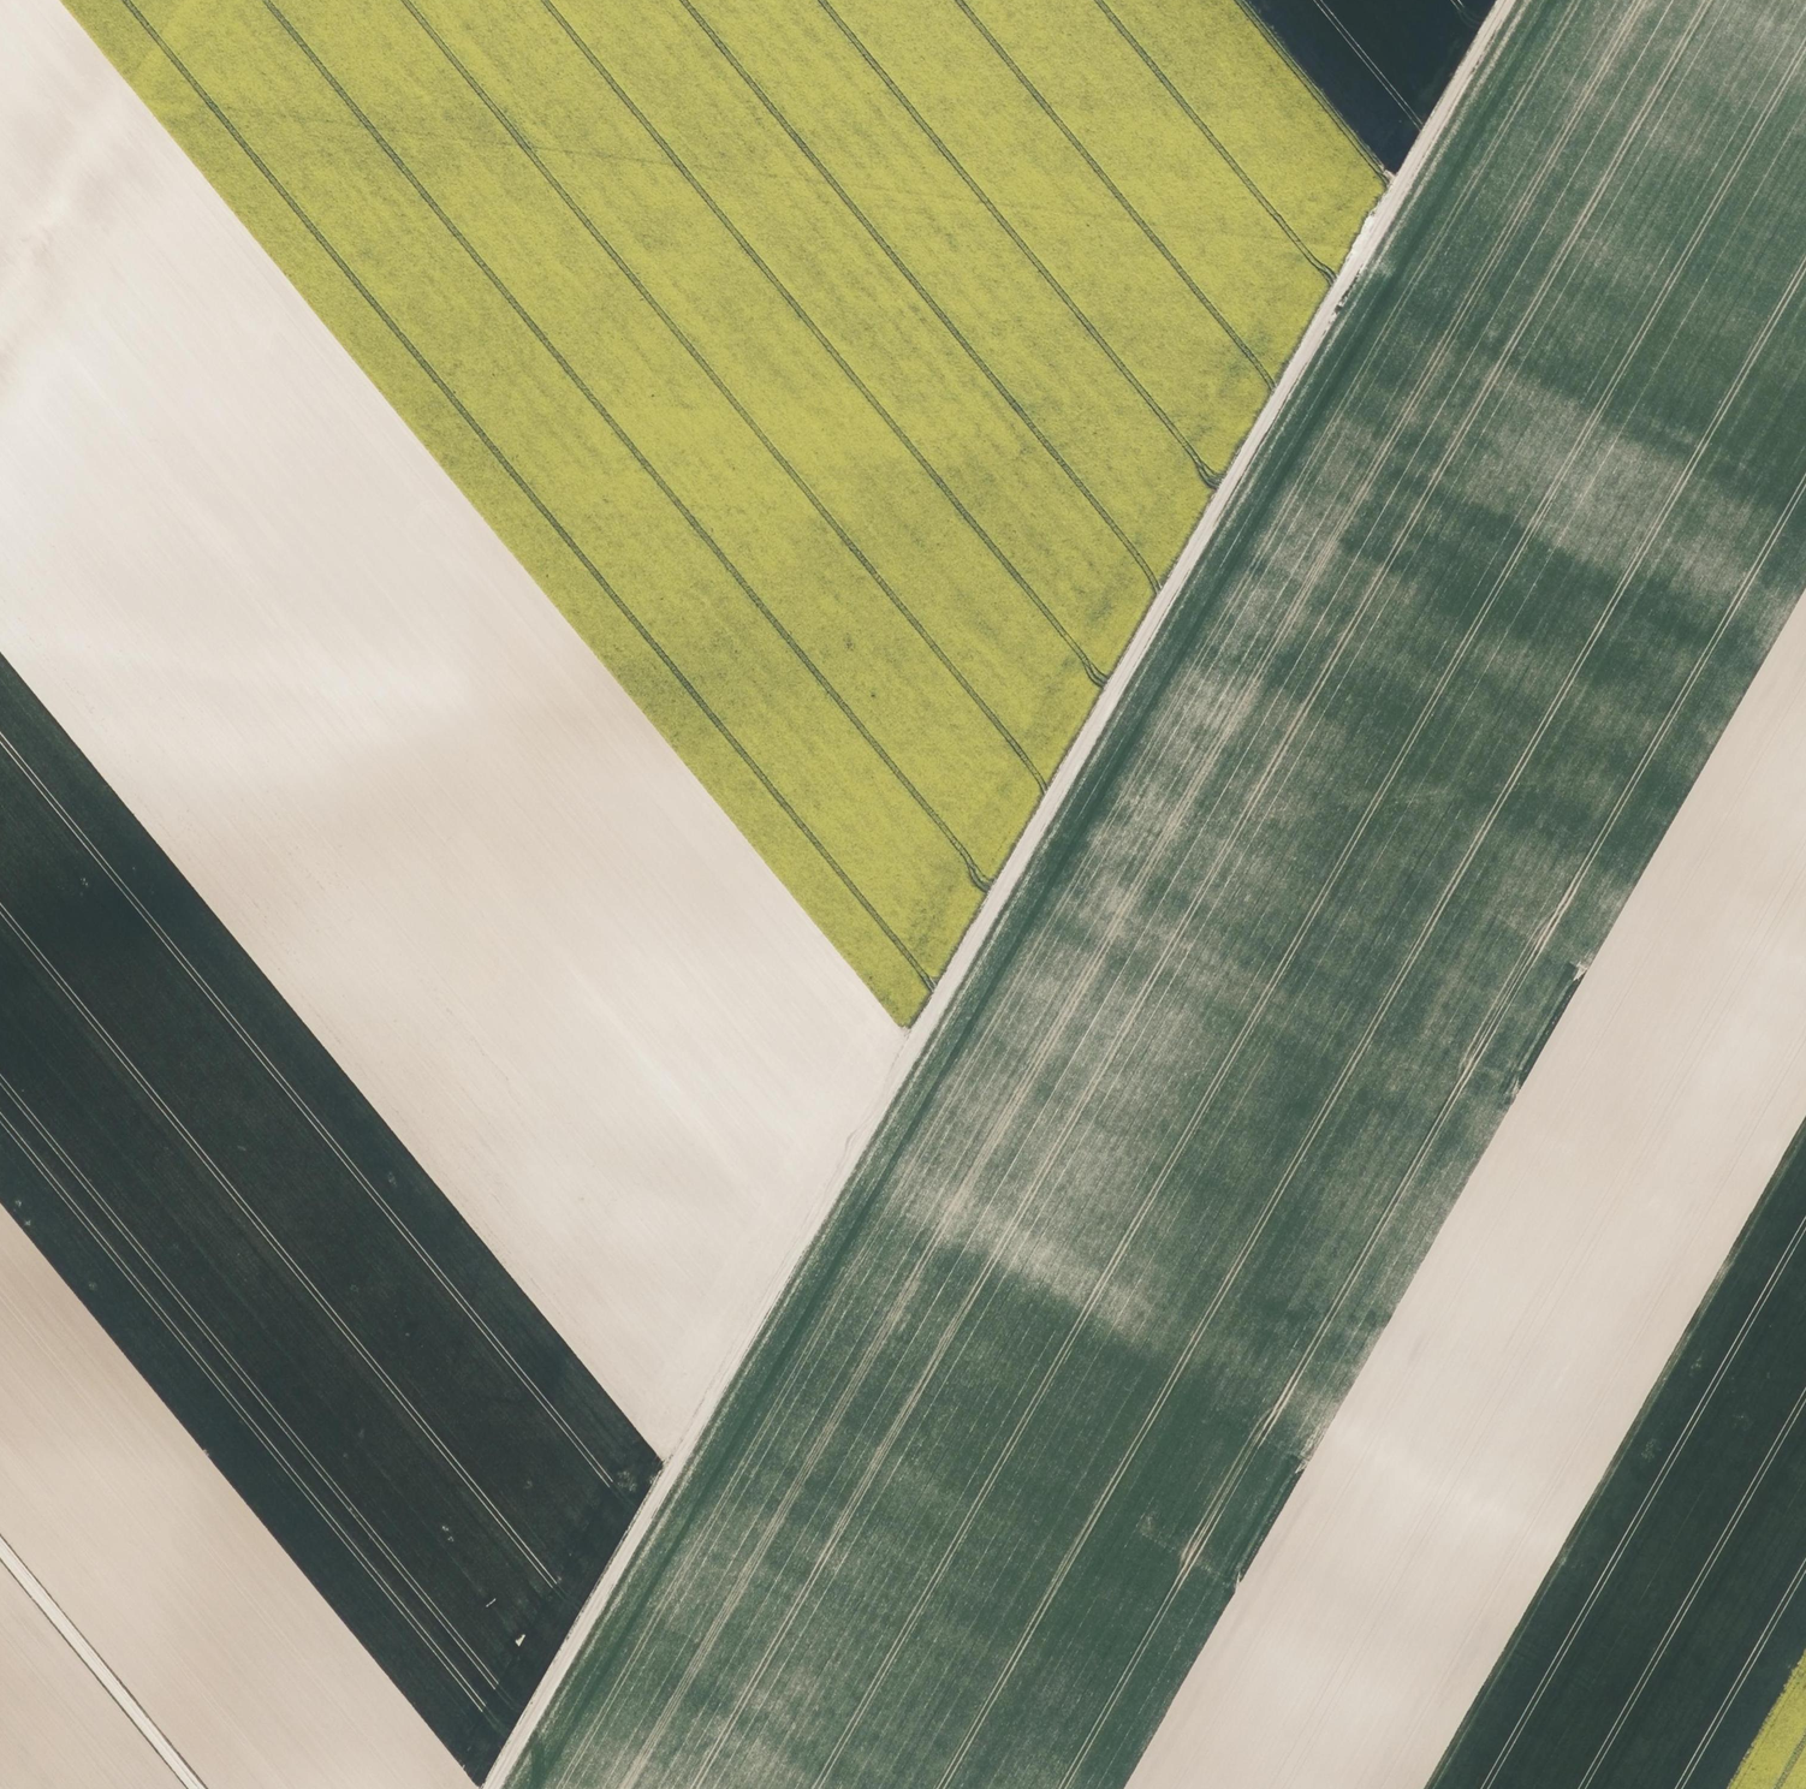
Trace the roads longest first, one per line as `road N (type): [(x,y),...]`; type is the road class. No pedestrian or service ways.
road 1 (track): [(491,1788),(1507,0)]
road 2 (track): [(200,1788),(0,1546)]
road 3 (track): [(1242,0),(1398,191)]

